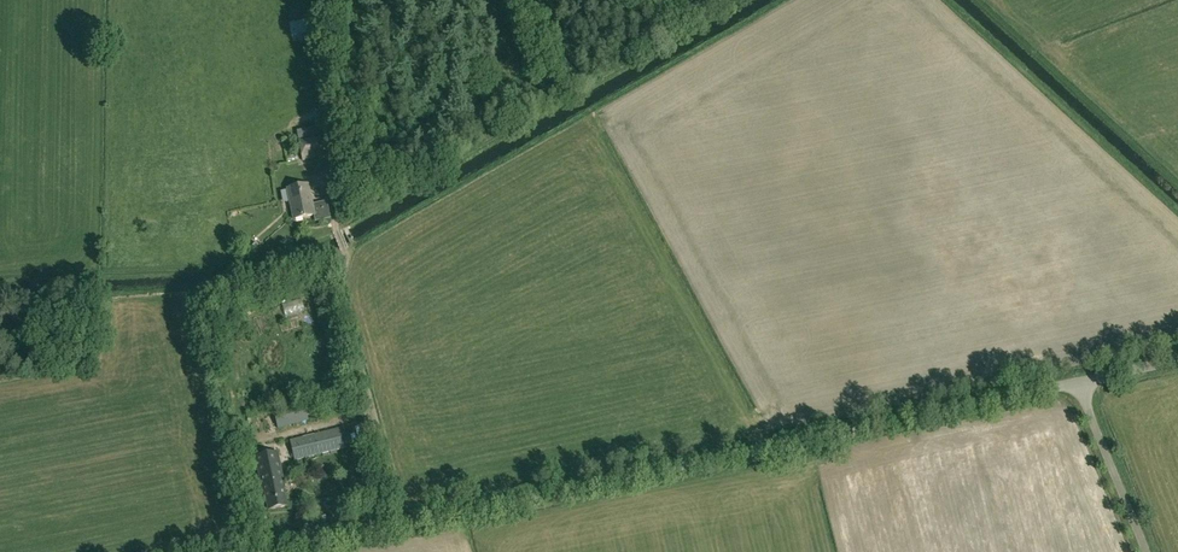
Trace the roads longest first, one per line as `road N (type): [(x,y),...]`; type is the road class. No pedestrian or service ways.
road 1 (unclassified): [(281,551),(1075,382)]
road 2 (unclassified): [(1146,551),(1075,382)]

